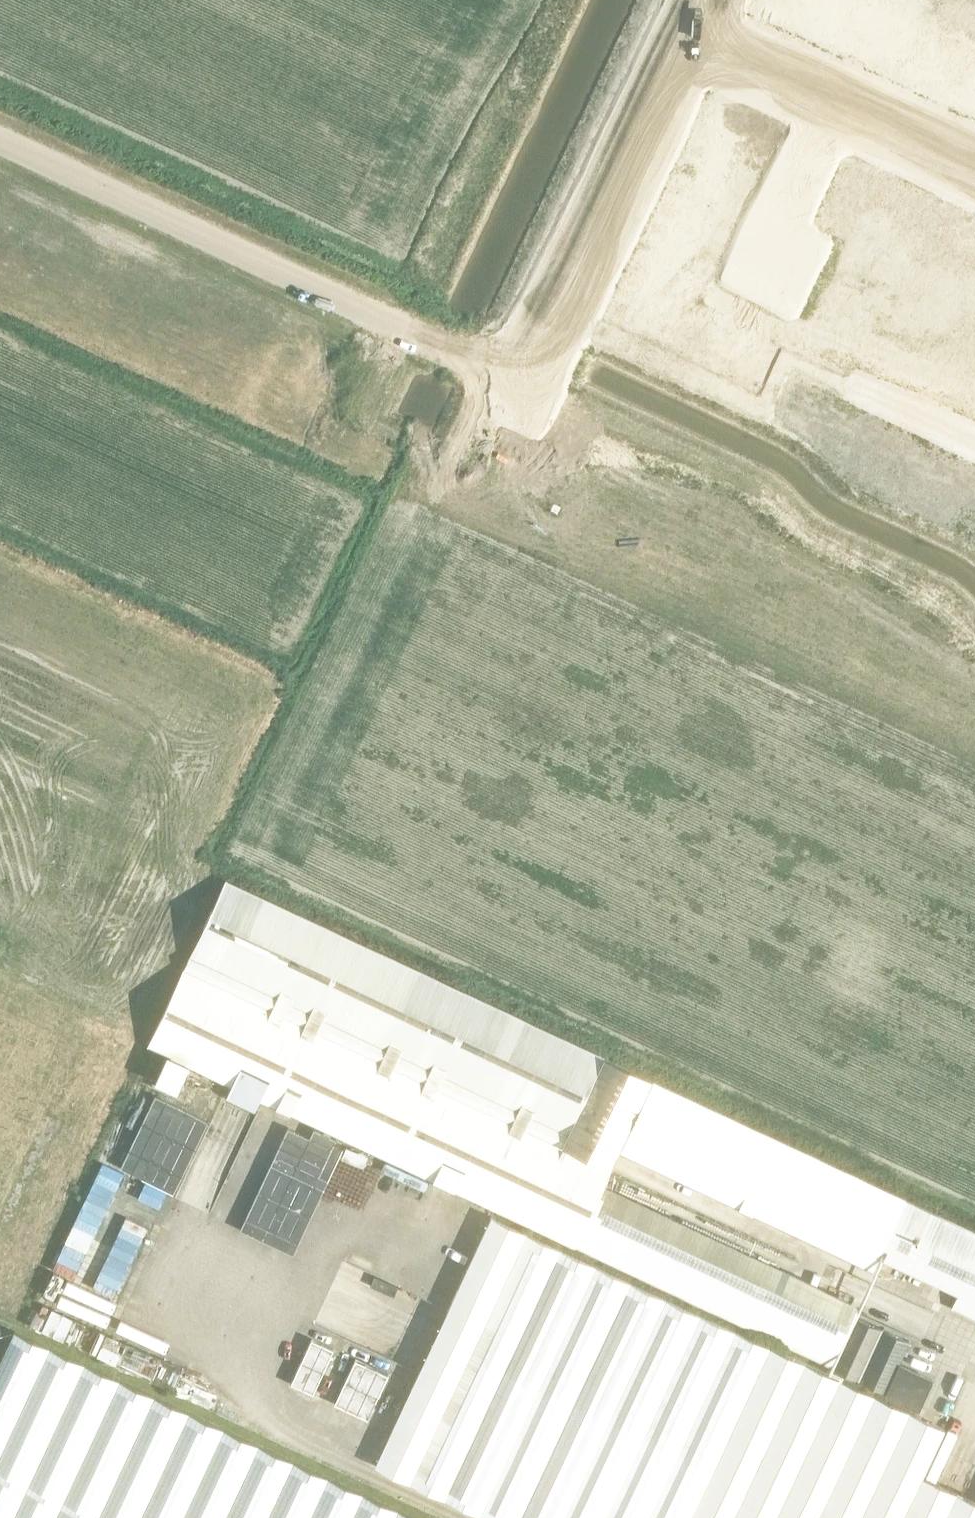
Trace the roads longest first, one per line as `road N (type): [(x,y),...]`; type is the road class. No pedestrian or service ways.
road 1 (residential): [(394,323),(506,375),(666,30)]
road 2 (residential): [(0,140),(394,323)]
road 3 (residential): [(666,30),(974,170)]
road 4 (residential): [(175,122),(203,148),(425,251)]
road 5 (residential): [(425,251),(543,0)]
road 6 (residential): [(0,50),(175,122)]
road 7 (residential): [(175,122),(232,0)]

